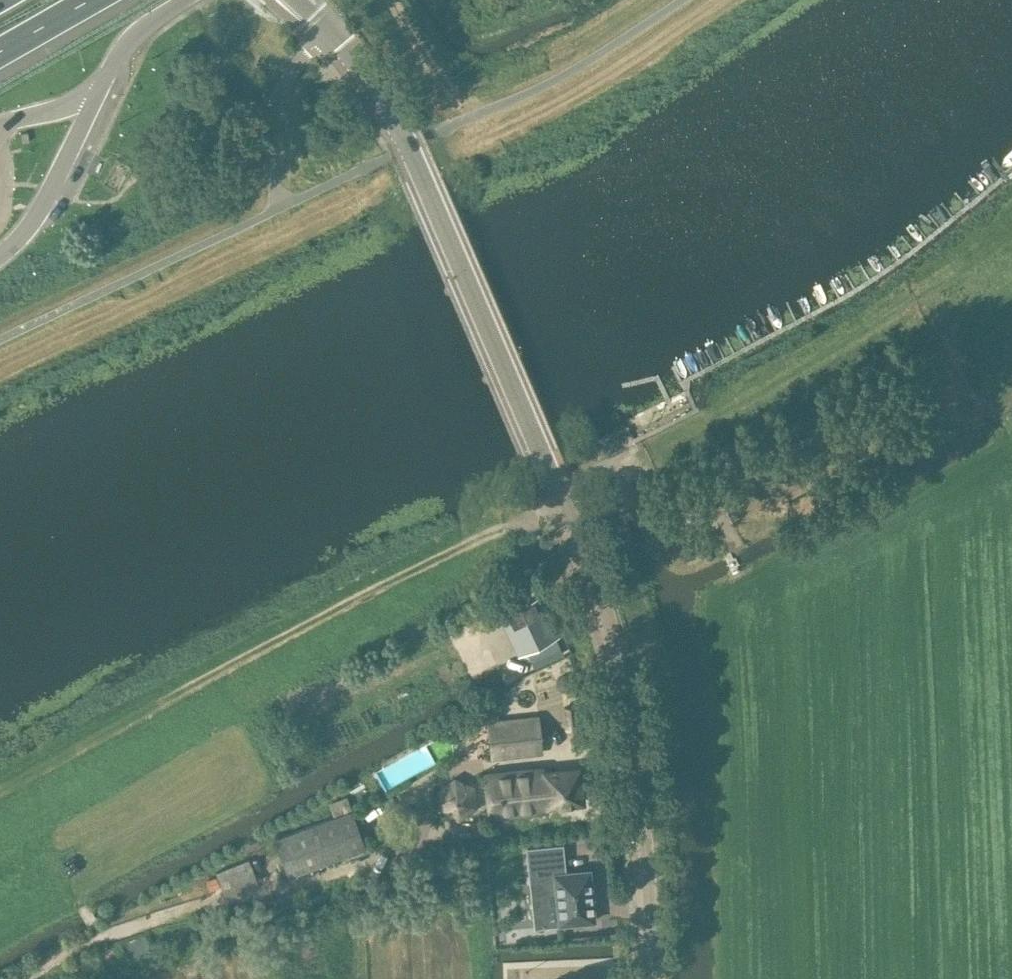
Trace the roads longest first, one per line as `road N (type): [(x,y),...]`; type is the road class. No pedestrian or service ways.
road 1 (track): [(0,791),(558,491)]
road 2 (tertiary): [(651,978),(632,722),(608,623),(558,491)]
road 3 (tertiary): [(403,141),(558,491)]
road 4 (tertiary): [(403,141),(380,92),(298,0)]

